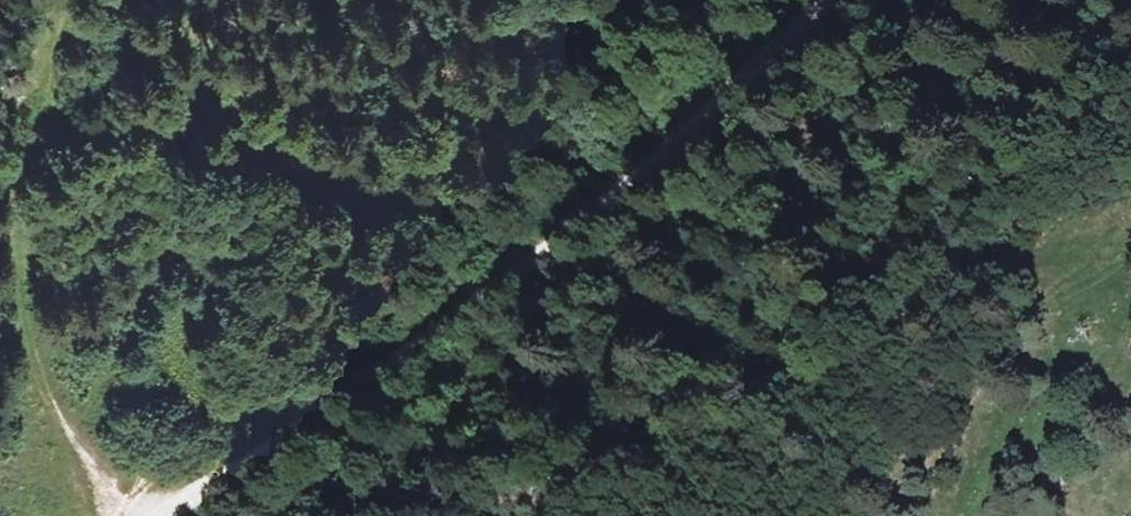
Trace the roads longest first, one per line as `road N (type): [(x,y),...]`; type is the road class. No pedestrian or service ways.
road 1 (track): [(157,515),(465,312),(654,156),(824,0)]
road 2 (track): [(585,515),(714,460),(853,383),(916,340),(1044,210),(1081,189),(1130,181)]
road 3 (track): [(70,0),(35,178),(33,321),(57,411),(117,515)]
road 4 (track): [(1130,248),(1121,259),(1066,272),(998,349),(925,405),(862,515)]

